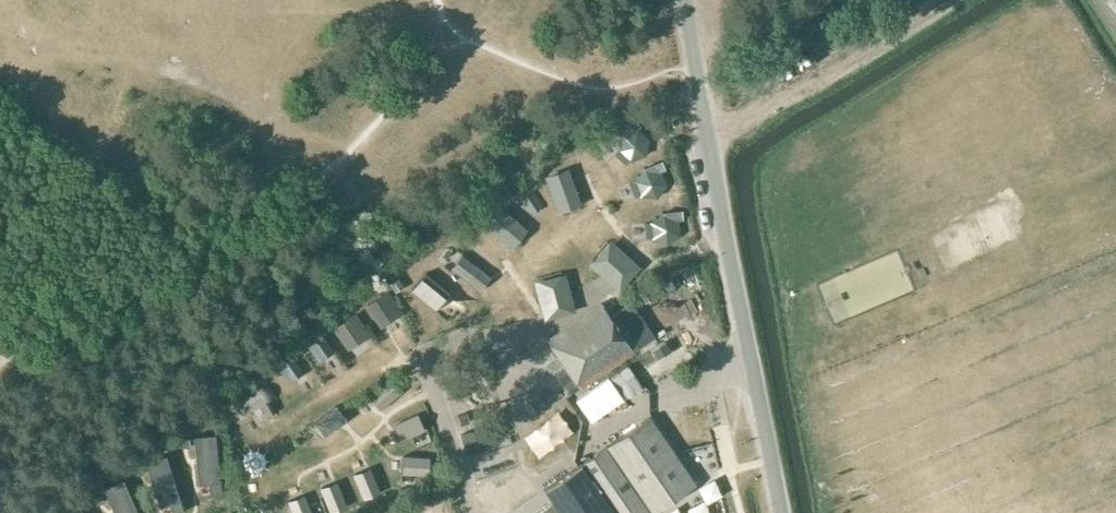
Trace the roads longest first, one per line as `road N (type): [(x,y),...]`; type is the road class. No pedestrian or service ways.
road 1 (unclassified): [(781,512),(718,219),(683,0)]
road 2 (track): [(939,0),(903,31),(738,116),(704,121)]

